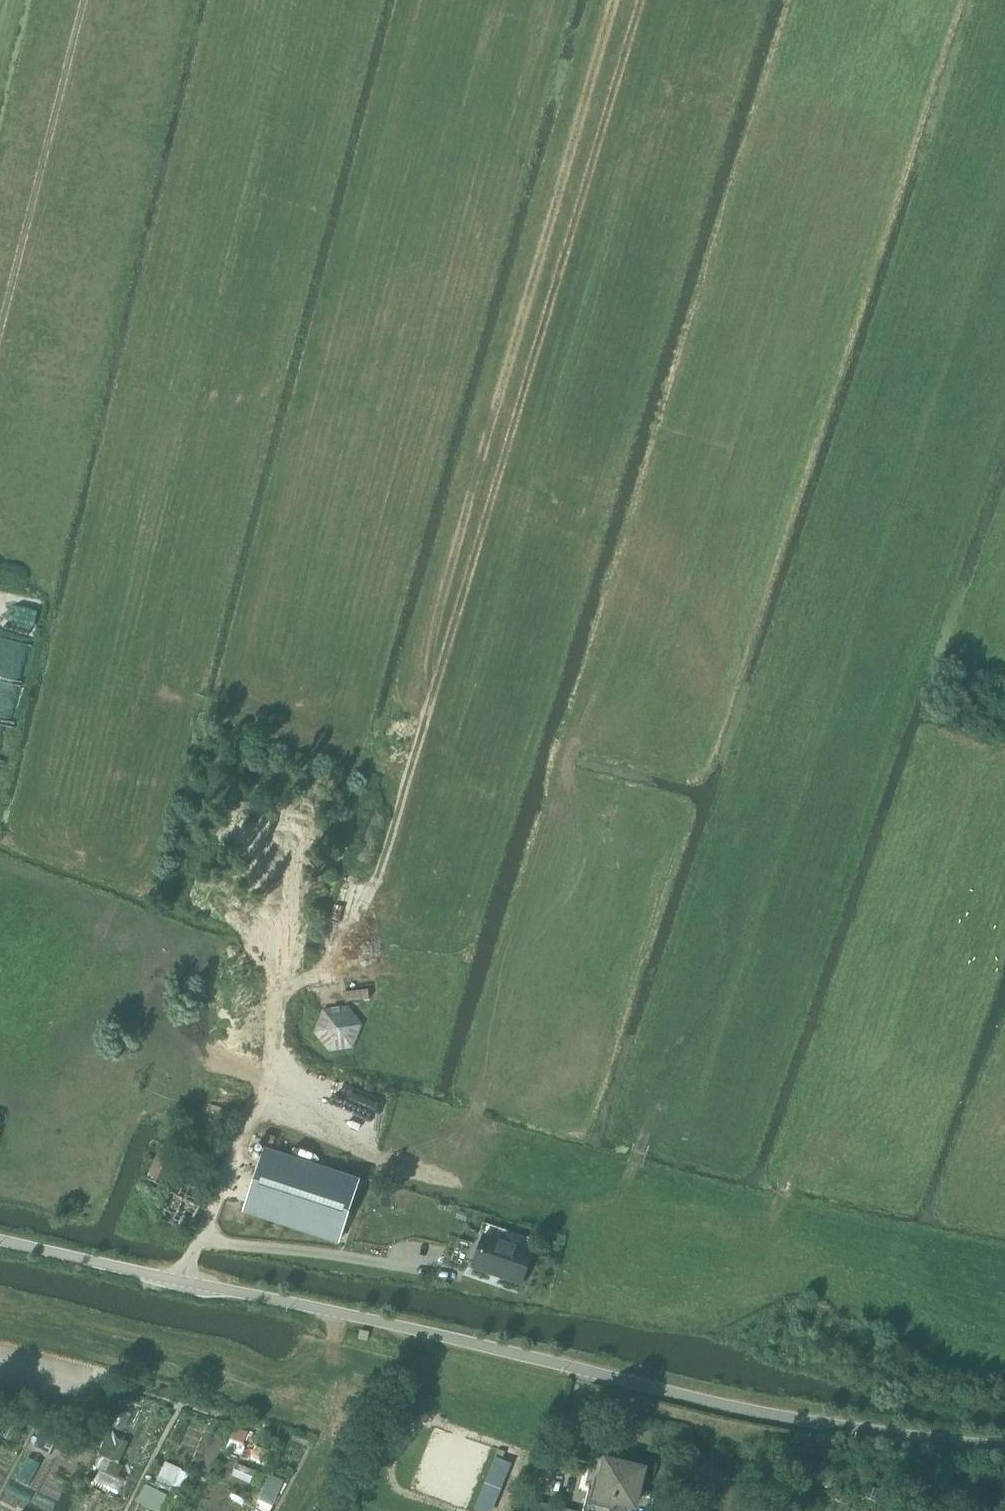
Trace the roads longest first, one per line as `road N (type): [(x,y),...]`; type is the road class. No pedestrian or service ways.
road 1 (track): [(201,1239),(268,1096),(281,999),(329,972),(382,871),(644,0)]
road 2 (unclassified): [(1004,1449),(812,1423),(0,1244)]
road 3 (track): [(0,336),(85,0)]

